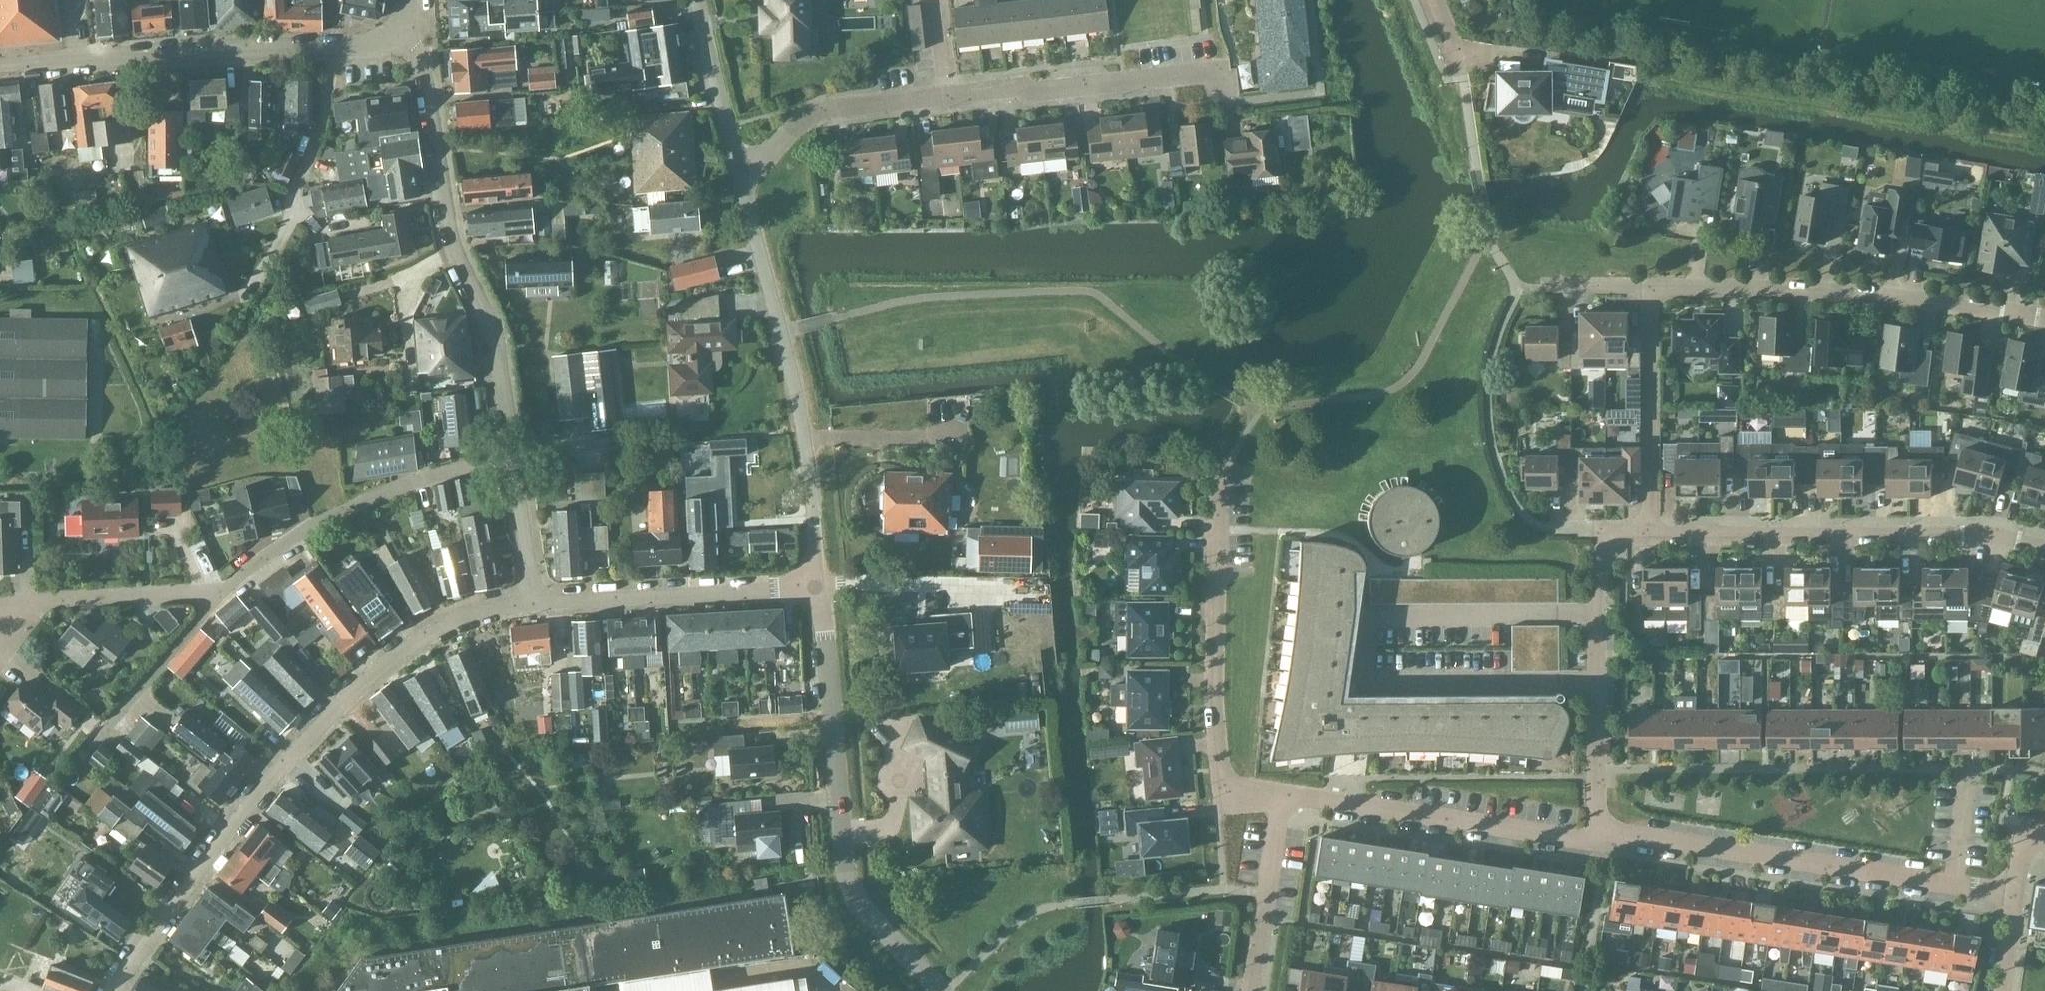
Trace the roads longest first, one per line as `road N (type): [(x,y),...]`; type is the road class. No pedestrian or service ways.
road 1 (residential): [(114,990),(216,848),(346,702),(433,629),(535,600)]
road 2 (residential): [(741,177),(807,116),(1225,66)]
road 3 (residential): [(46,599),(227,590),(304,531),(513,450)]
road 4 (residential): [(938,990),(851,894),(817,586)]
road 5 (residential): [(513,450),(501,348),(450,235),(422,36)]
road 6 (residential): [(2009,895),(1595,838)]
road 7 (residential): [(817,586),(805,455),(741,177)]
road 8 (residential): [(2044,319),(1891,296),(1650,287)]
road 9 (residential): [(2044,549),(1993,536),(1650,535)]
road 10 (residential): [(1277,796),(1226,795),(1219,475)]
road 11 (residential): [(0,66),(335,47)]
road 12 (residential): [(1595,838),(1277,796)]
road 13 (residential): [(1595,838),(1603,531)]
road 14 (residential): [(535,600),(817,586)]
road 15 (residential): [(1650,535),(1650,287)]
road 16 (residential): [(1245,990),(1277,796)]
road 17 (residential): [(741,177),(695,0)]
road 18 (residential): [(287,219),(322,129),(335,47)]
road 19 (residential): [(535,600),(513,450)]

